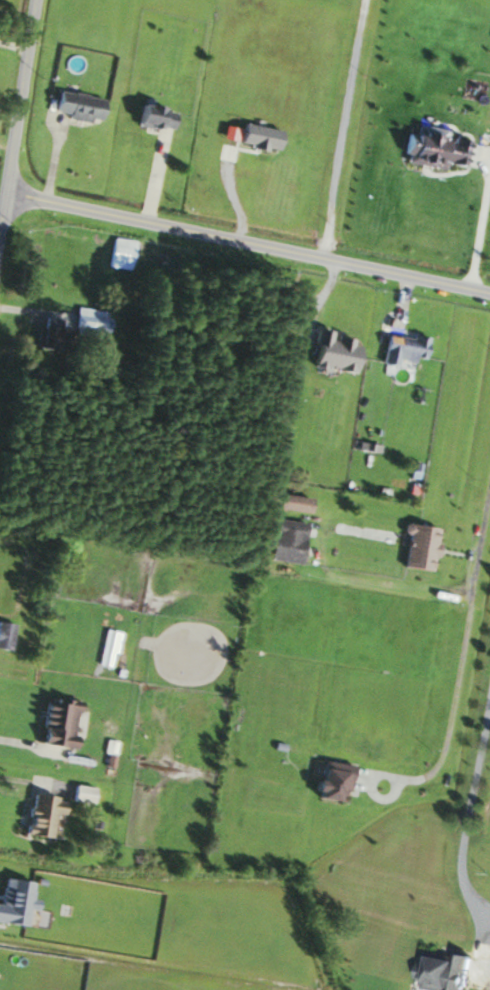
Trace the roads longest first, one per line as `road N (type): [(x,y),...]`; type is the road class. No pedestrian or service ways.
road 1 (residential): [(489,304),(2,201)]
road 2 (residential): [(0,214),(34,0)]

